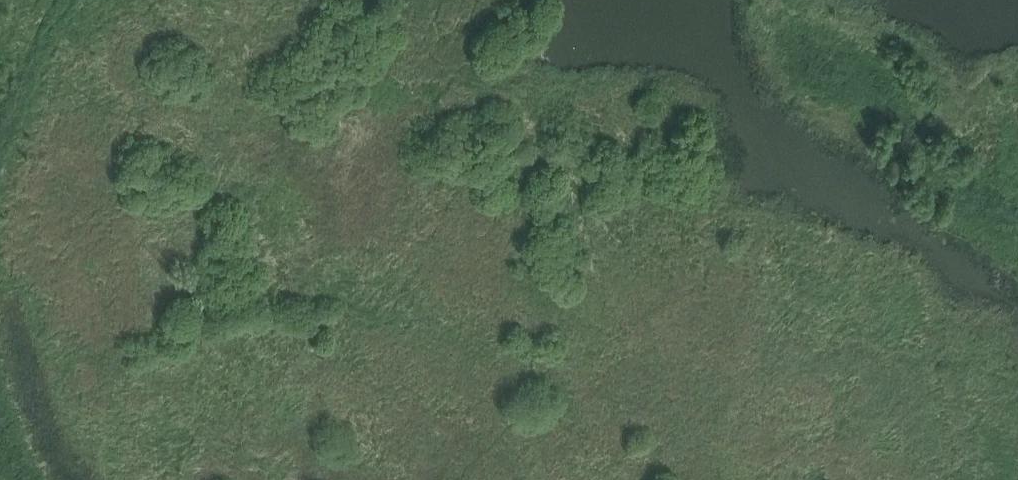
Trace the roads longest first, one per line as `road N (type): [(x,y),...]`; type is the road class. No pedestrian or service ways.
road 1 (track): [(1017,227),(978,209),(927,170),(878,98),(796,51),(780,0)]
road 2 (track): [(66,0),(0,134)]

